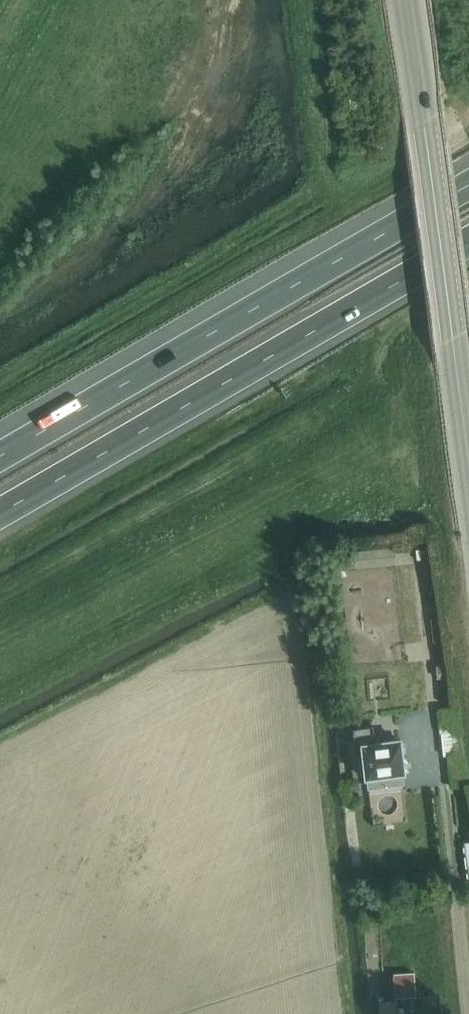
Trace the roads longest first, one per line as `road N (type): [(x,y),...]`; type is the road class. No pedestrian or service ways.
road 1 (track): [(468,287),(393,337),(354,398),(0,595)]
road 2 (motorway): [(0,514),(468,242)]
road 3 (motorway): [(468,185),(0,457)]
road 4 (tertiary): [(468,460),(406,0)]
road 5 (track): [(468,120),(384,171),(343,170),(327,148),(308,0)]
road 6 (track): [(284,594),(269,565),(274,546),(379,483),(397,455),(398,425),(382,354)]

